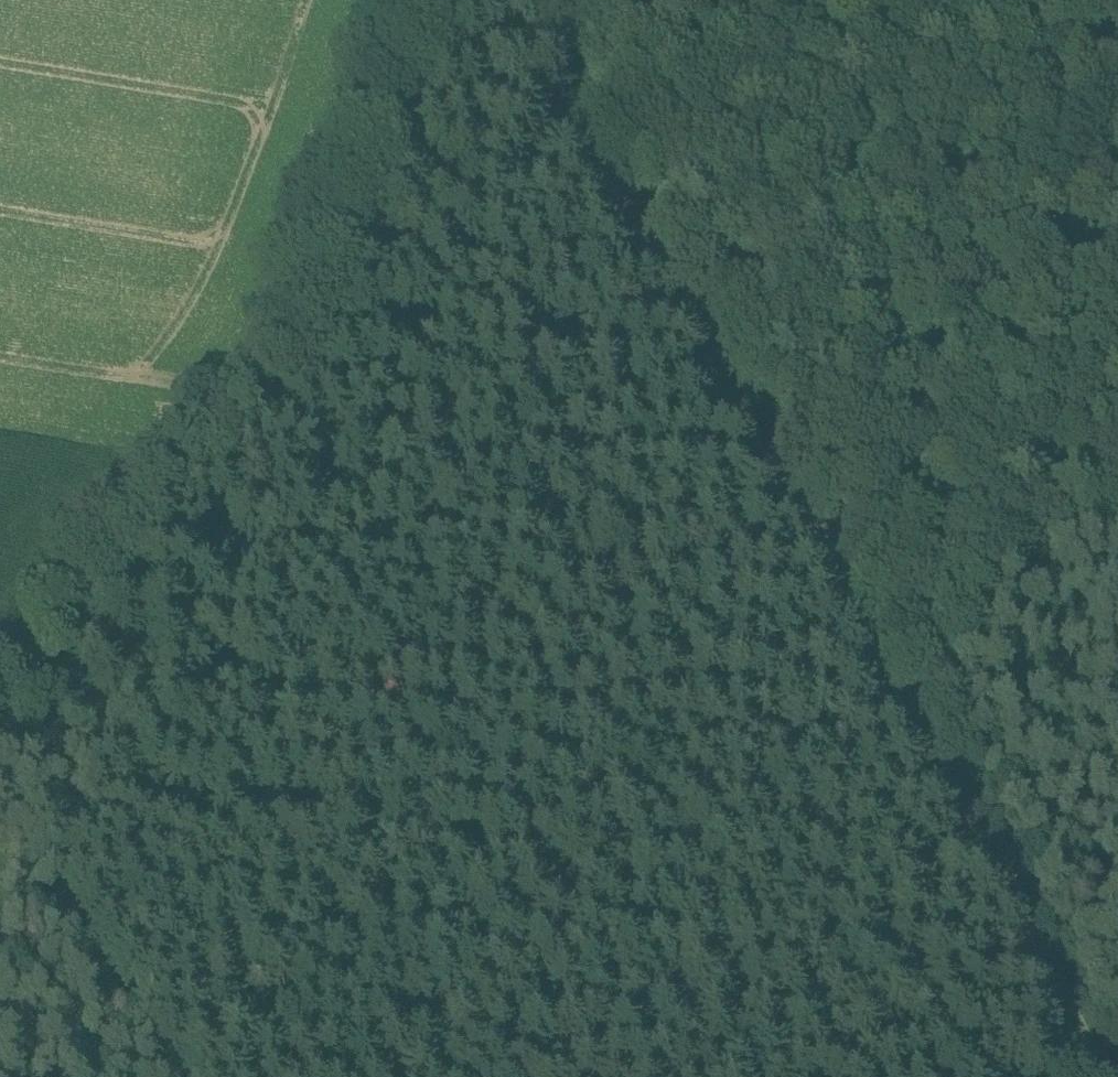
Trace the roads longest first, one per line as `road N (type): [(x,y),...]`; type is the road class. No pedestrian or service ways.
road 1 (track): [(658,0),(614,95),(609,167),(643,239),(770,443),(1106,1064)]
road 2 (track): [(770,443),(520,461),(91,554)]

